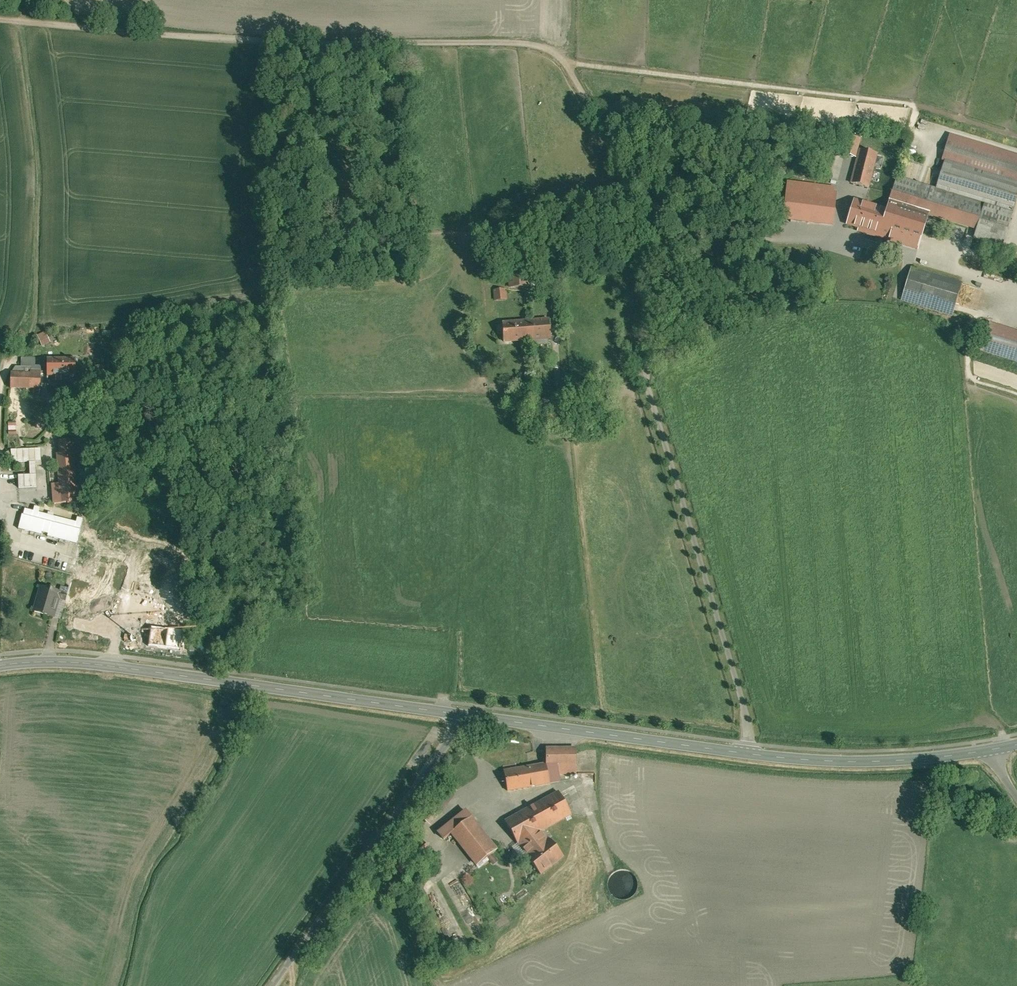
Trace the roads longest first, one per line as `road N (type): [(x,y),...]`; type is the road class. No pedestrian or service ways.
road 1 (unclassified): [(0,24),(279,49),(539,50),(567,72),(619,152),(640,161)]
road 2 (tertiary): [(0,668),(109,667),(456,717)]
road 3 (unclassified): [(746,757),(742,705),(643,374)]
road 4 (track): [(0,380),(28,338),(35,311),(39,173),(17,25)]
road 5 (unclassified): [(456,717),(441,752),(272,985)]
road 6 (tertiary): [(456,717),(746,757)]
road 7 (tertiary): [(746,757),(918,762),(995,751)]
road 8 (unclassified): [(643,374),(827,240)]
road 9 (unclassified): [(643,374),(548,401),(499,404)]
road 10 (track): [(351,877),(408,912),(436,985)]

